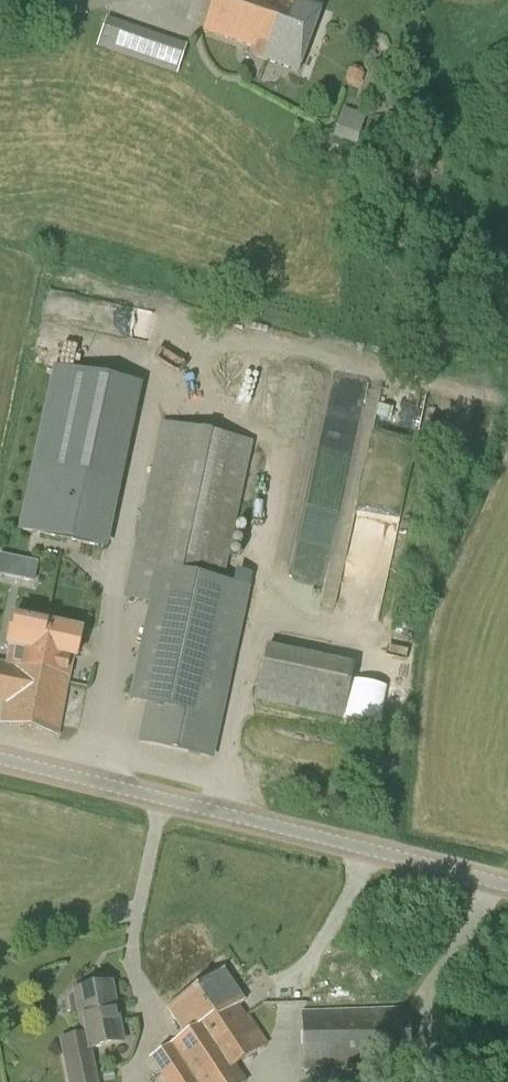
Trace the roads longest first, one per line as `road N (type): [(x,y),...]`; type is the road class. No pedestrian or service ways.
road 1 (tertiary): [(507,881),(0,759)]

